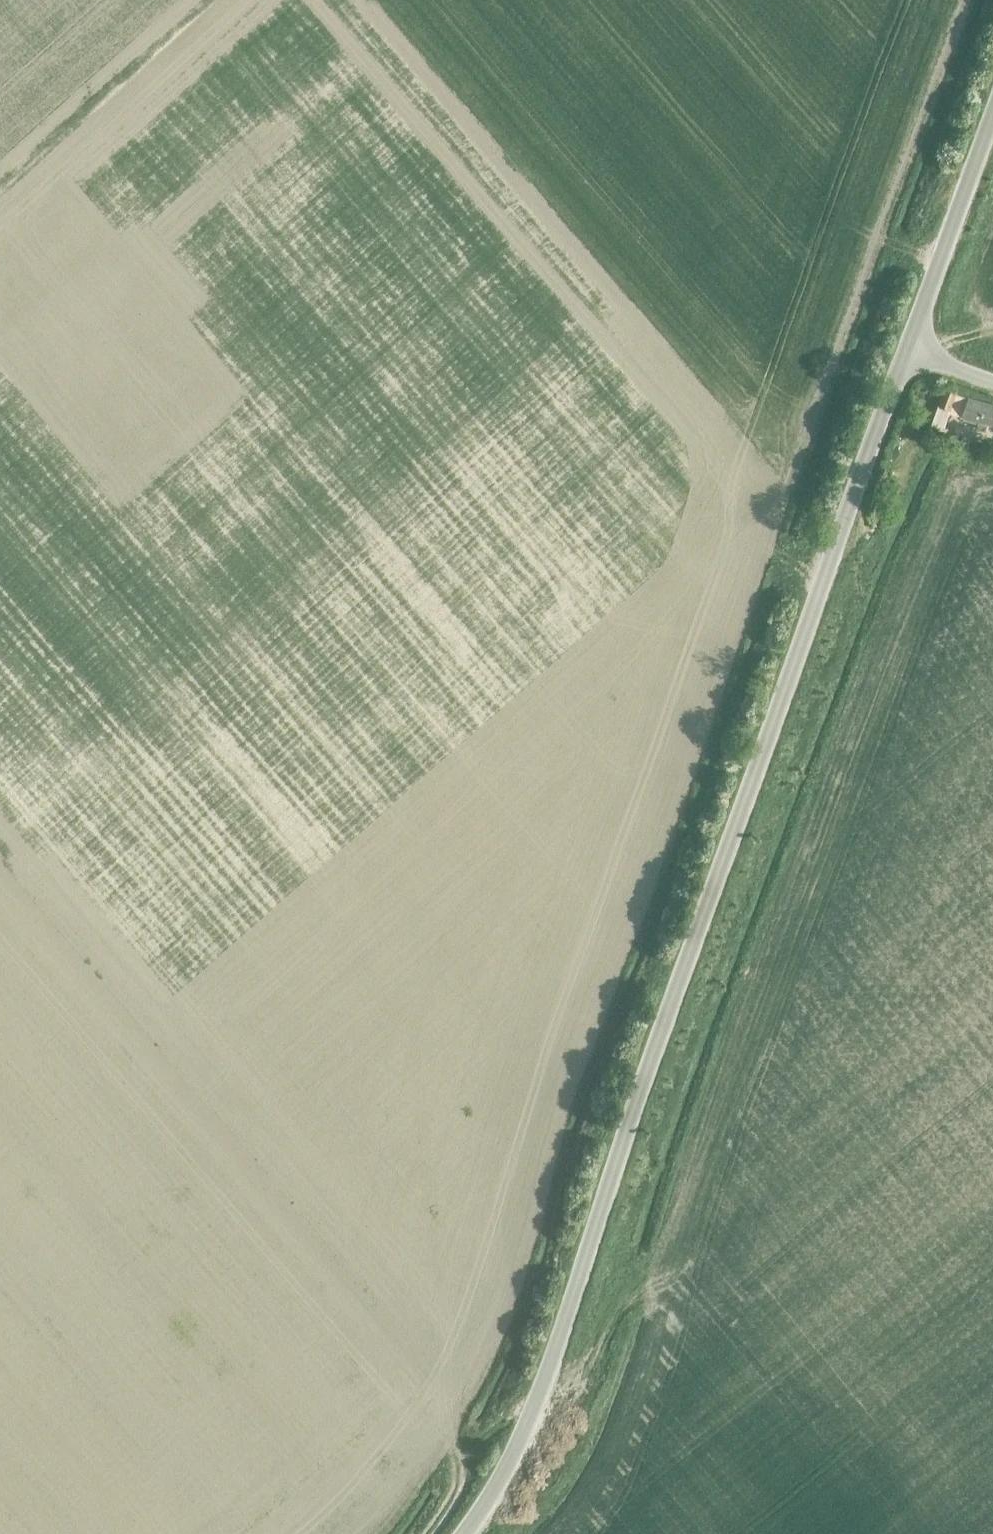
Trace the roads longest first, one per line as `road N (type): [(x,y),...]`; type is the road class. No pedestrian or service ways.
road 1 (unclassified): [(464,1533),(513,1455),(551,1366),(906,351)]
road 2 (unclassified): [(906,351),(992,117)]

